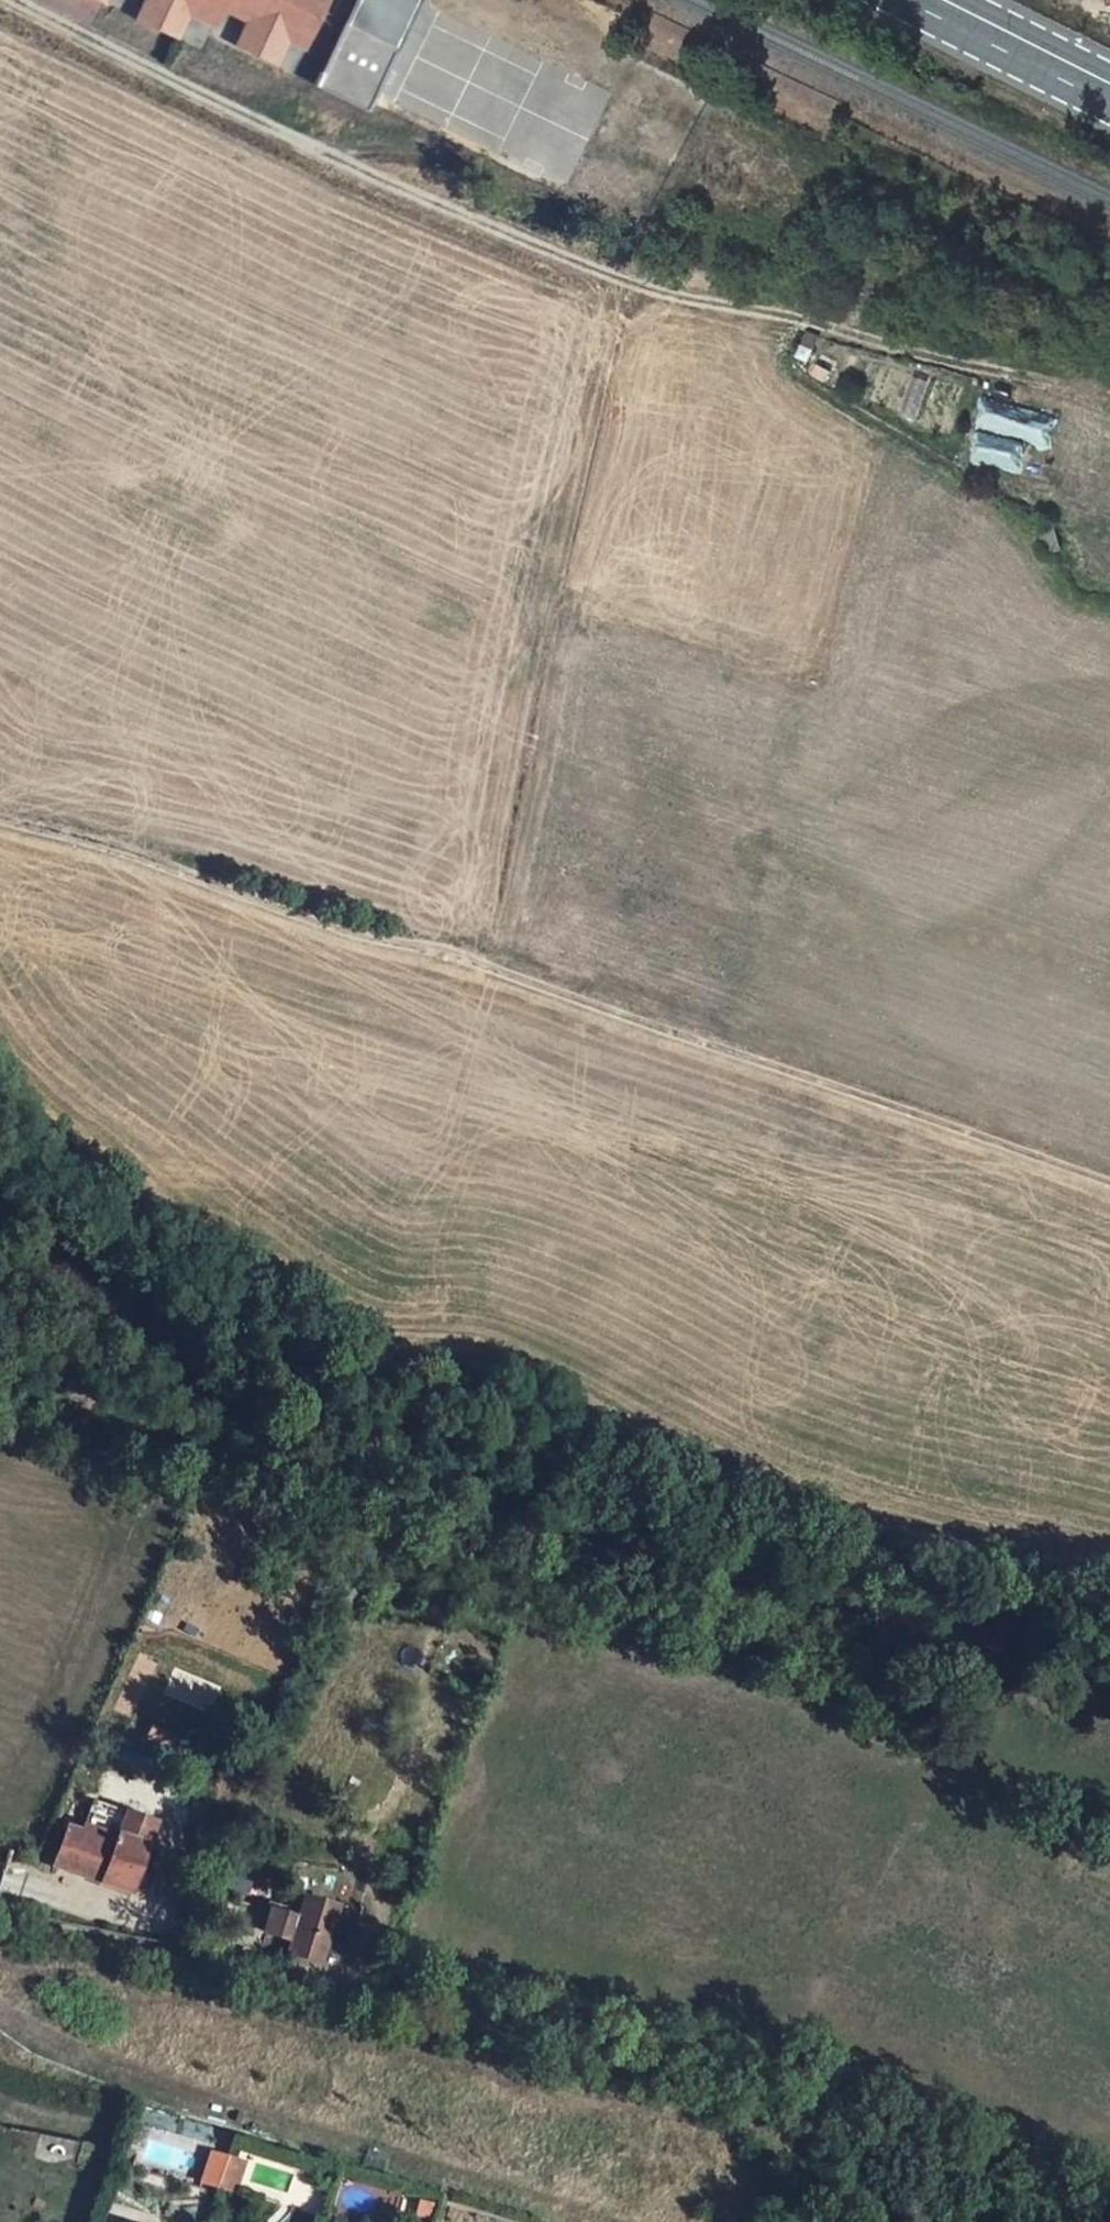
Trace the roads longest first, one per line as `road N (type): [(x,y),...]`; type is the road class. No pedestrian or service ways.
road 1 (track): [(6,0),(625,289),(1109,390)]
road 2 (track): [(1109,1187),(427,946),(322,927),(105,846),(0,823)]
road 3 (primary): [(948,0),(1109,78)]

